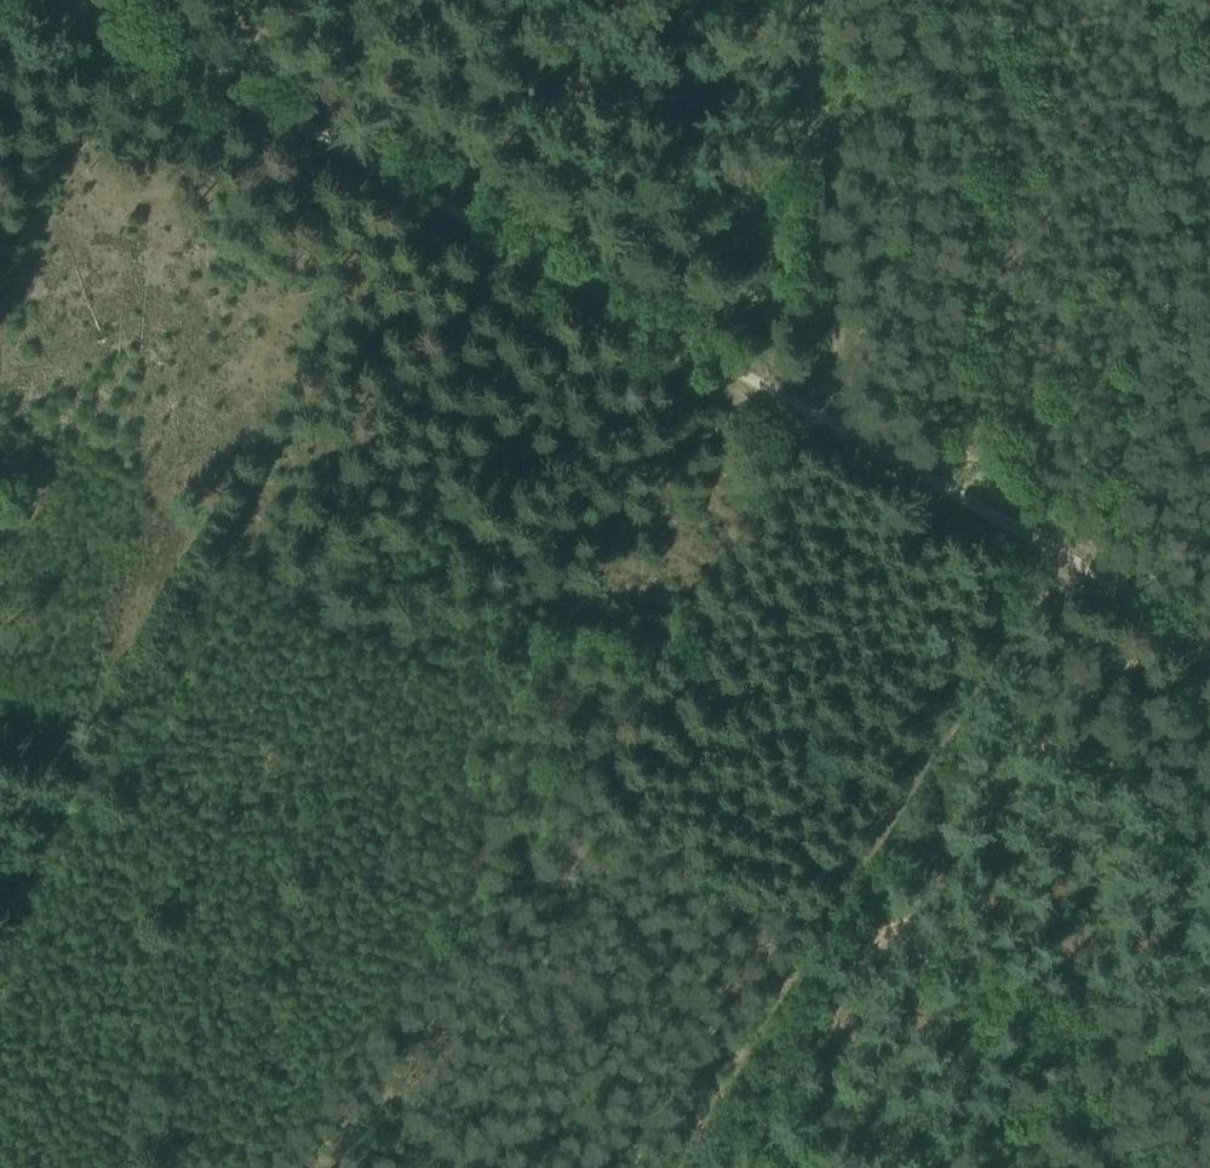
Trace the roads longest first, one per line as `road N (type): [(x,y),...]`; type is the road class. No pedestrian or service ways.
road 1 (track): [(68,0),(1209,639)]
road 2 (track): [(677,1167),(1054,551)]
road 3 (track): [(842,471),(808,0)]

